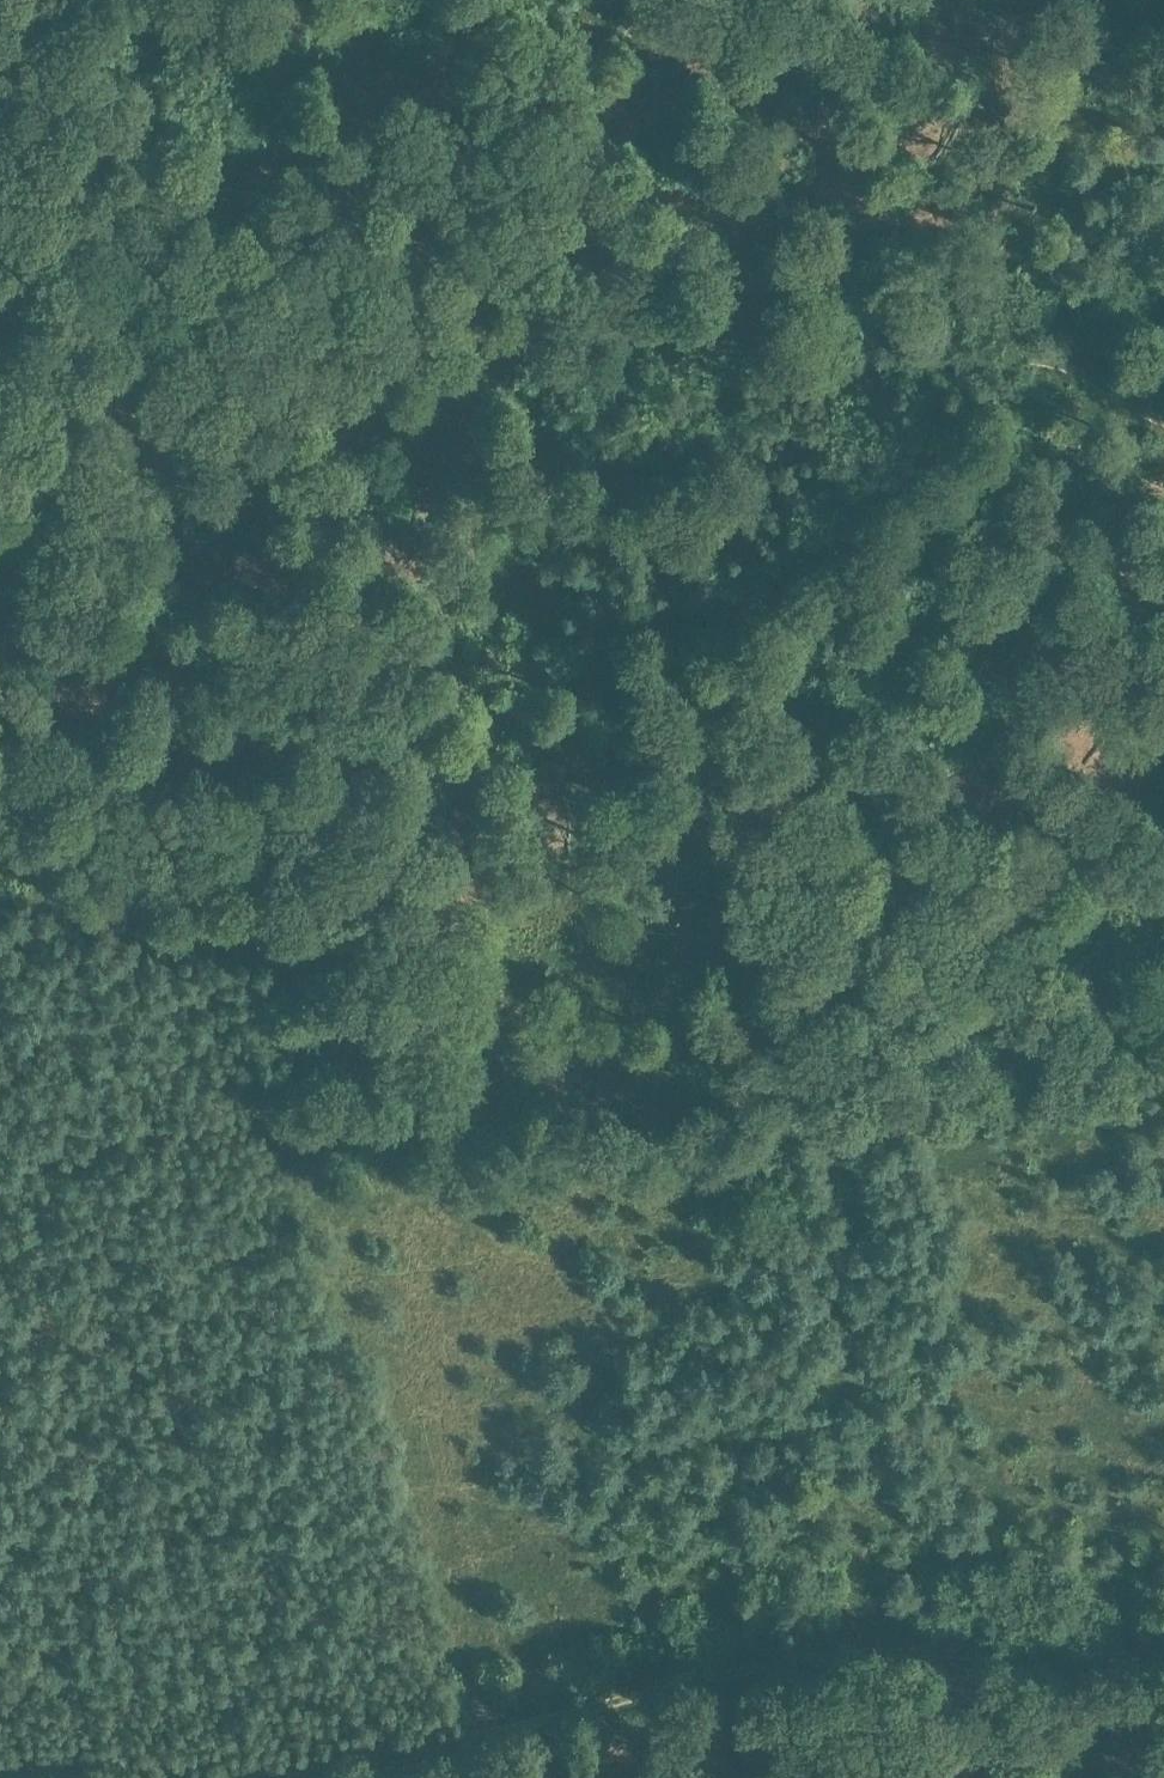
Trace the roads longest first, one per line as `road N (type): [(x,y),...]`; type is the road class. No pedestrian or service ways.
road 1 (track): [(1163,424),(1054,359),(1022,355),(635,346),(182,256),(38,264),(0,277)]
road 2 (track): [(1163,1656),(942,1647),(802,1665),(306,1777)]

